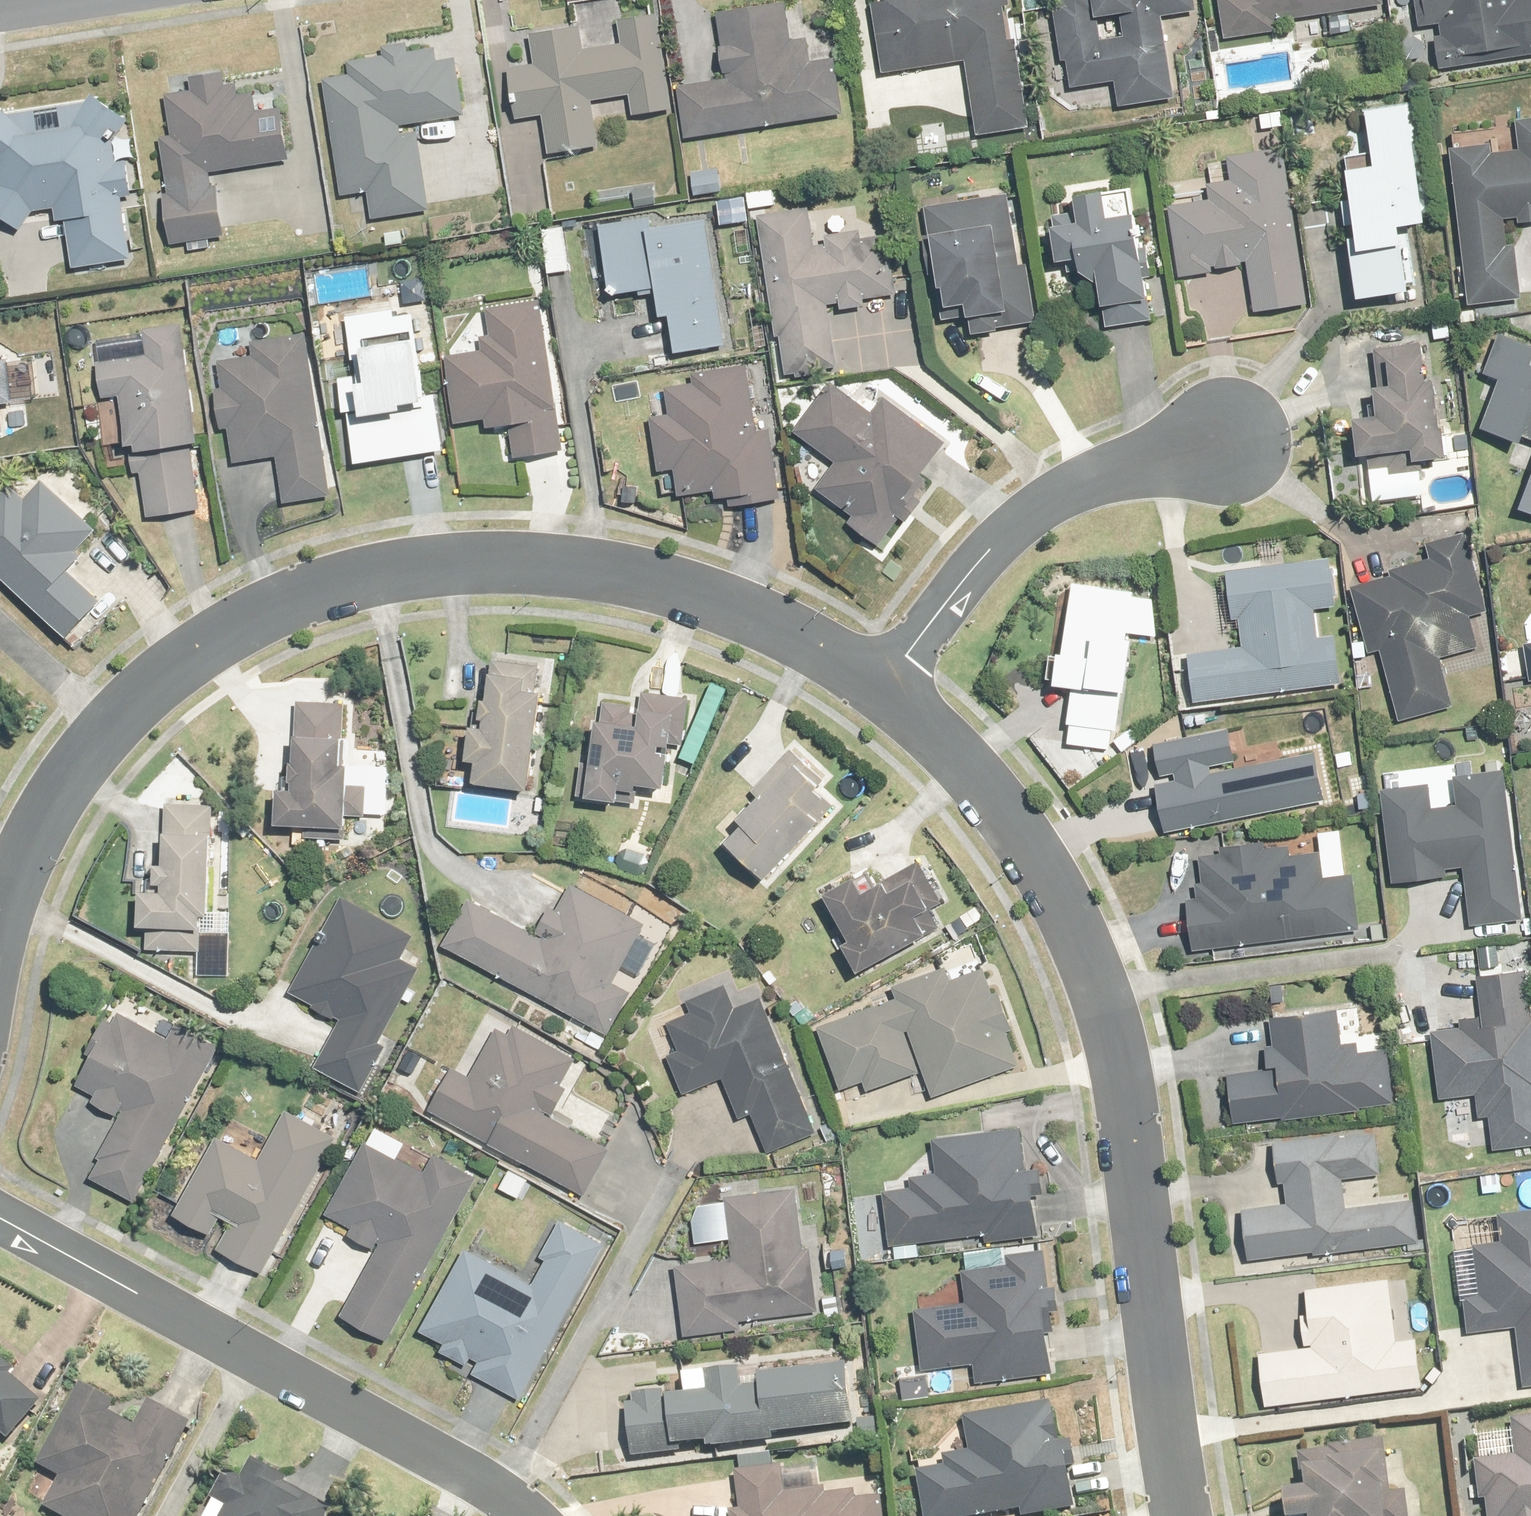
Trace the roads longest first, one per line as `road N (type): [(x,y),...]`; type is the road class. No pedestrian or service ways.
road 1 (residential): [(878,683),(977,780),(1054,890),(1095,991),(1180,1515)]
road 2 (residential): [(114,731),(245,625),(357,584),(489,565),(634,579),(758,622),(878,683)]
road 3 (residential): [(518,1515),(0,1218)]
road 4 (residential): [(1227,425),(1078,484),(1023,518),(878,683)]
road 5 (residential): [(0,940),(55,817),(114,731)]
road 6 (residential): [(0,632),(114,731)]

